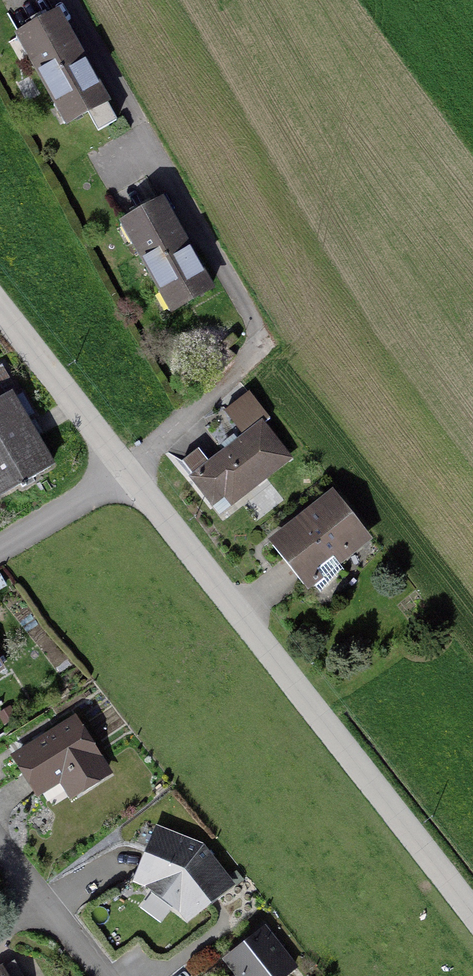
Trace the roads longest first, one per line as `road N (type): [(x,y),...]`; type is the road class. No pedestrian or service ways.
road 1 (residential): [(69,0),(260,339),(127,474)]
road 2 (residential): [(472,925),(127,474)]
road 3 (residential): [(127,474),(0,310)]
road 4 (residential): [(127,474),(0,548)]

